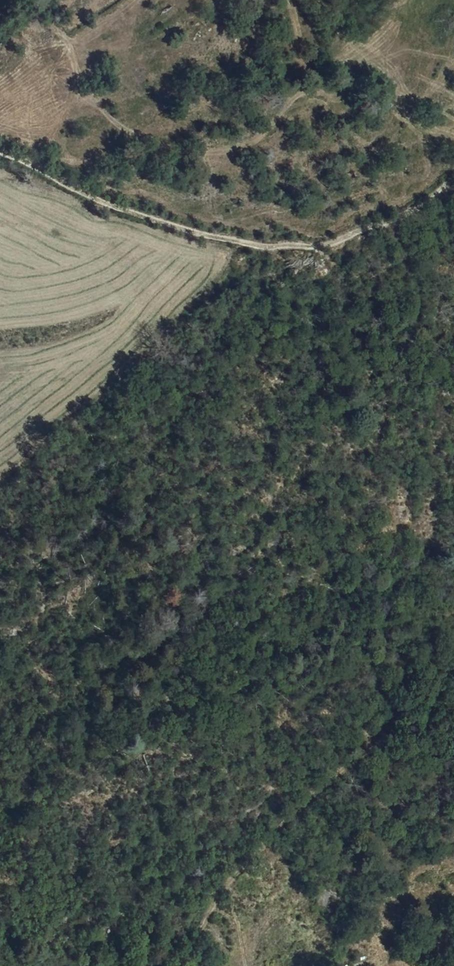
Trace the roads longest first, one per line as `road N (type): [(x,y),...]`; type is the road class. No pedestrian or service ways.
road 1 (track): [(177,965),(230,876),(324,785),(330,749),(296,729),(271,681),(201,634),(153,617),(149,555),(74,409)]
road 2 (track): [(453,177),(418,206),(309,249),(185,230),(0,153)]

